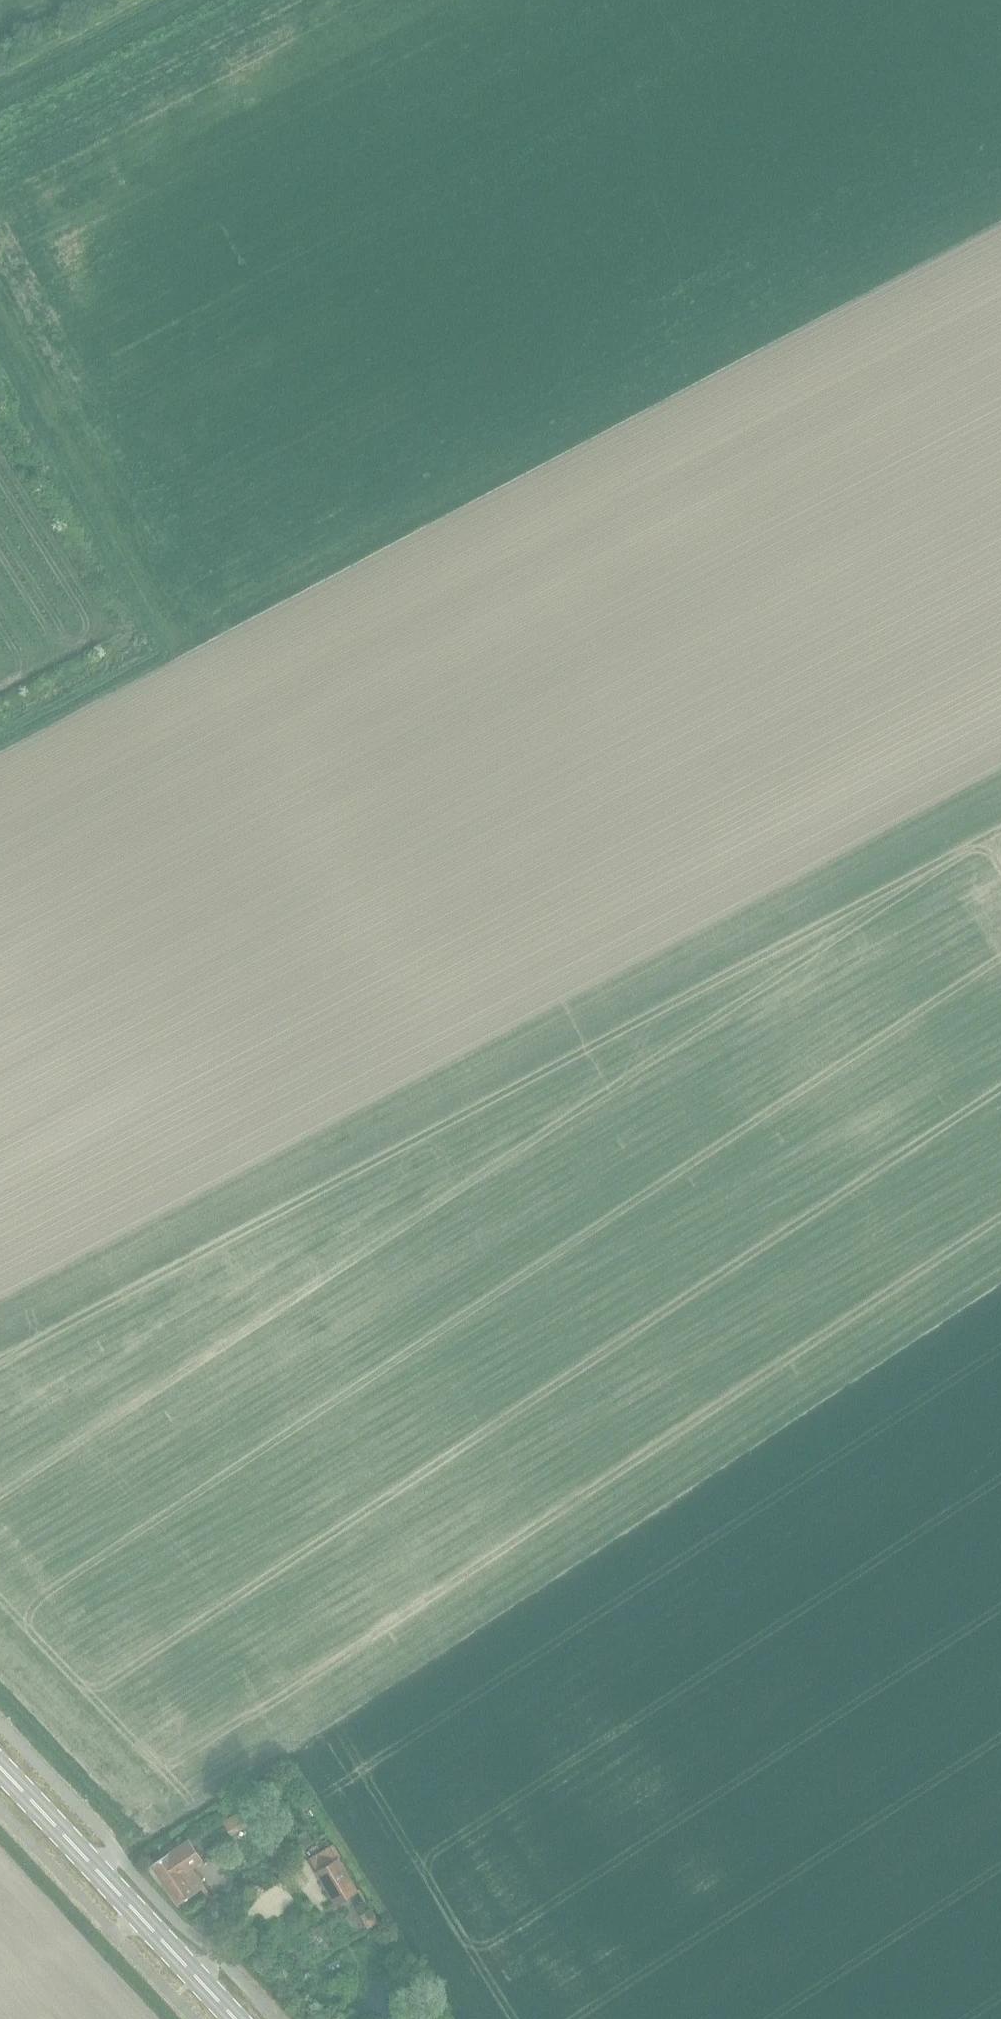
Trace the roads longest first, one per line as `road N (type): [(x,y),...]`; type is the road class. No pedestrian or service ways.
road 1 (secondary): [(0,1769),(236,2018)]

